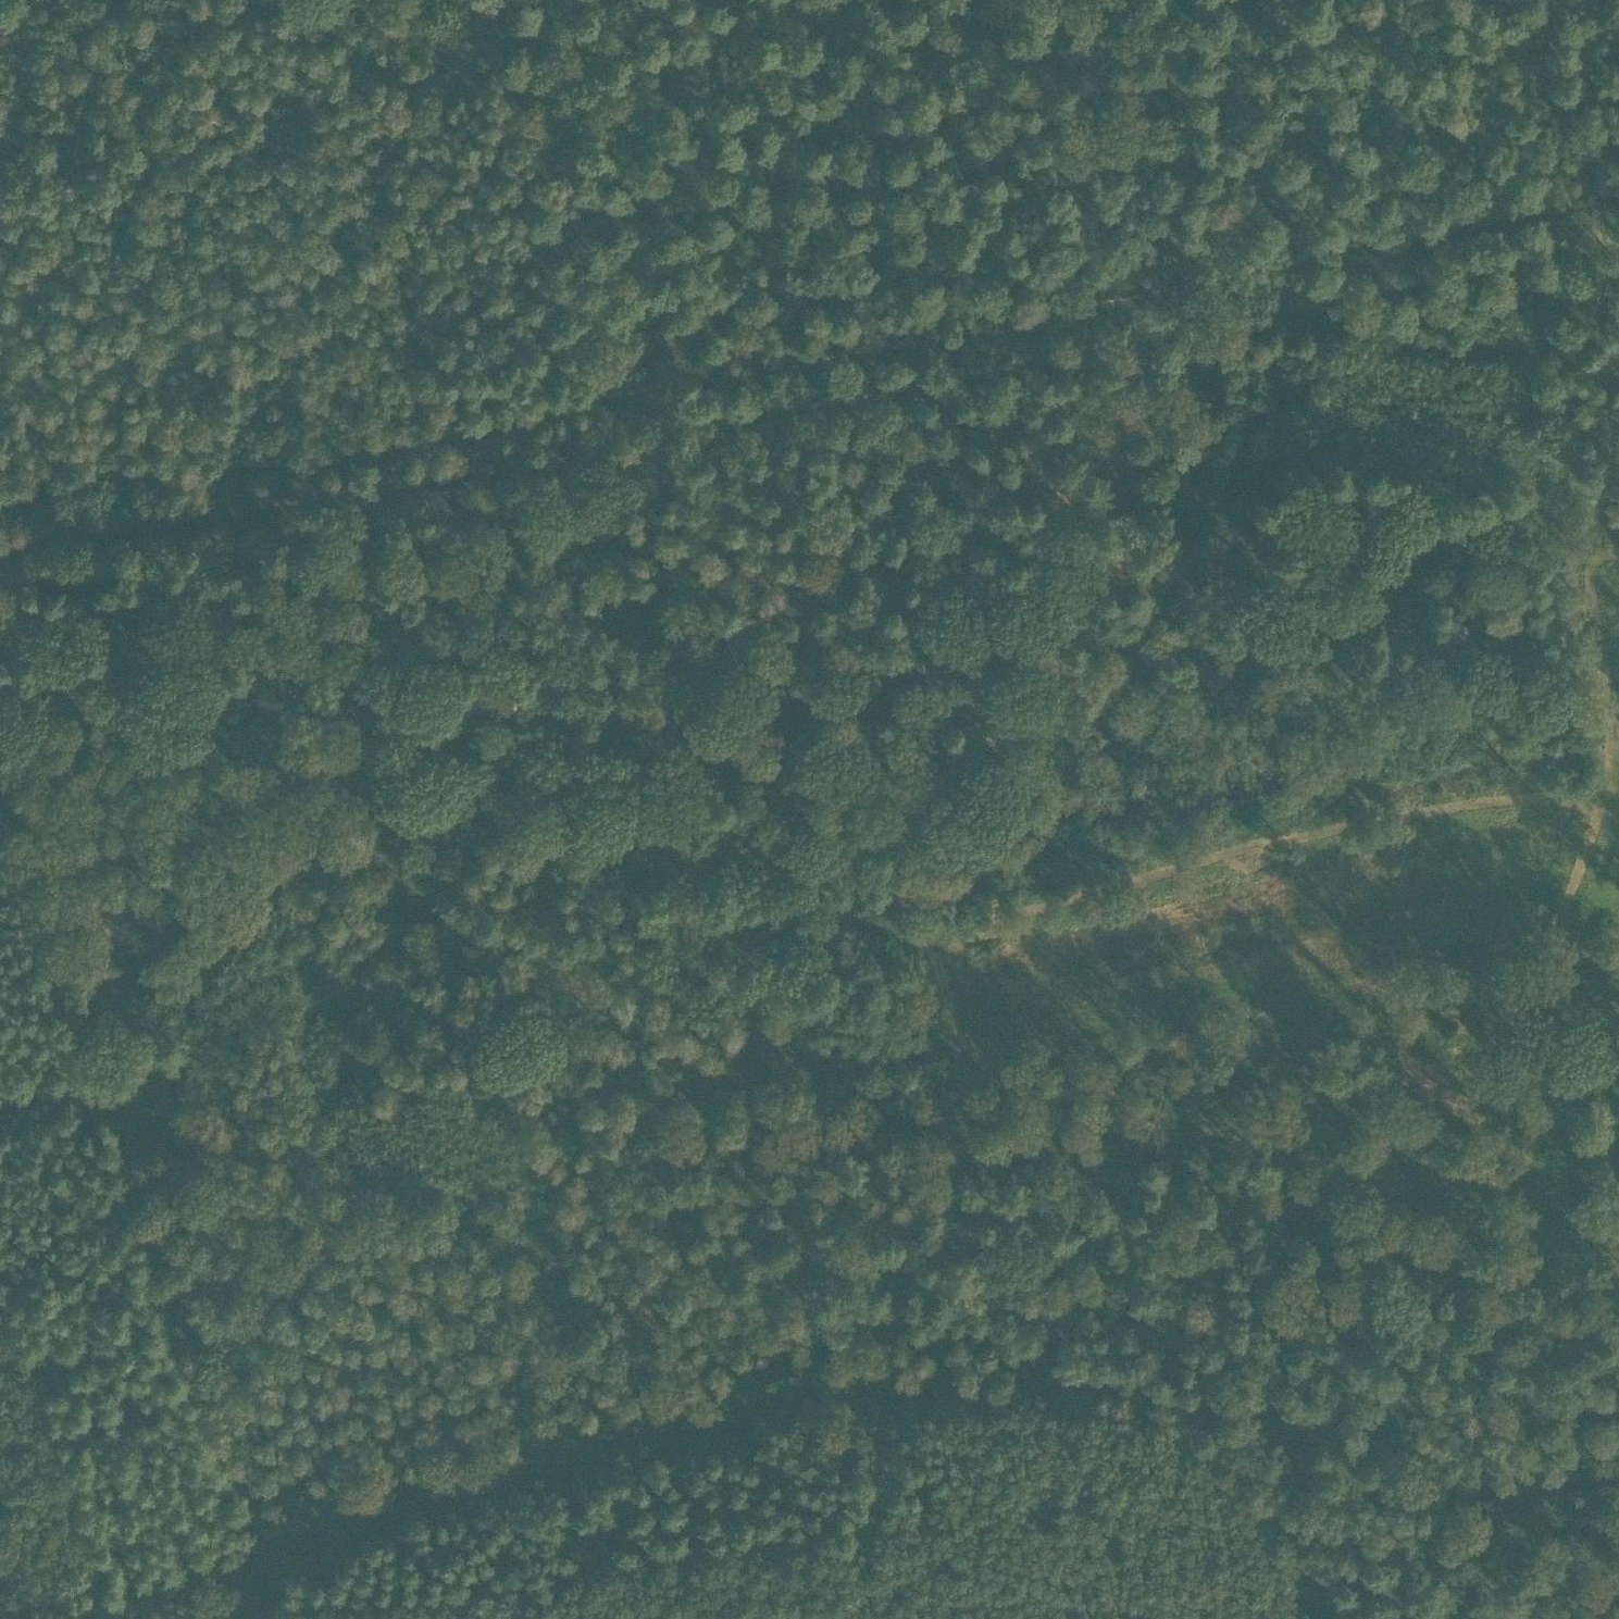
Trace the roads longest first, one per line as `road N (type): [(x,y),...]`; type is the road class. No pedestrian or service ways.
road 1 (track): [(0,604),(278,674),(337,709),(425,811),(517,842),(615,909),(725,961),(837,981),(909,1011),(928,1036),(956,1135),(992,1169),(1098,1172),(1202,1155),(1265,1173),(1354,1219),(1479,1227),(1618,1353)]
road 2 (track): [(1618,227),(1393,267),(915,383),(209,503)]
road 3 (track): [(491,0),(561,393),(588,439)]
road 4 (track): [(849,0),(915,383)]
road 5 (track): [(209,503),(0,544)]

